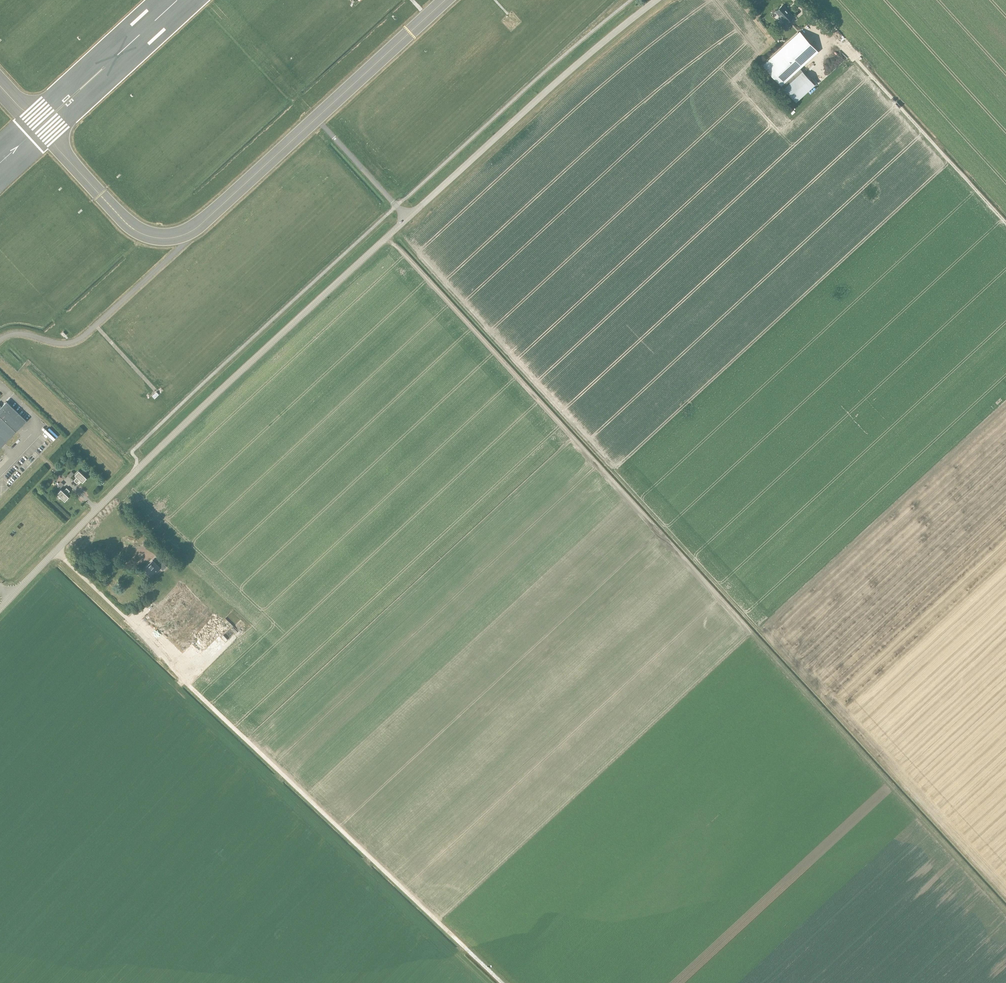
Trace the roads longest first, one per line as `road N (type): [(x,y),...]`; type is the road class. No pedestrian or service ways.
road 1 (tertiary): [(12,596),(307,311),(658,0)]
road 2 (track): [(847,49),(1005,223)]

